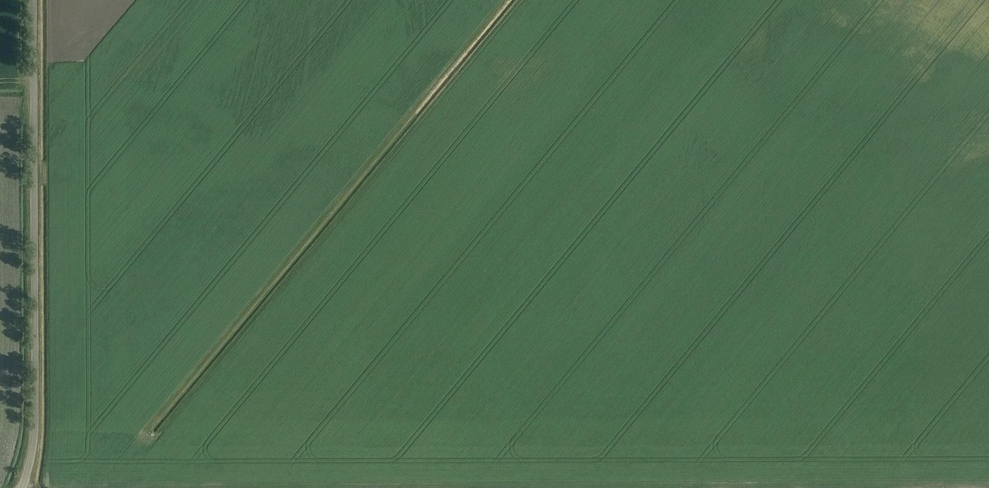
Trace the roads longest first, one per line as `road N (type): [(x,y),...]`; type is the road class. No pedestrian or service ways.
road 1 (unclassified): [(22,487),(35,413),(34,0)]

